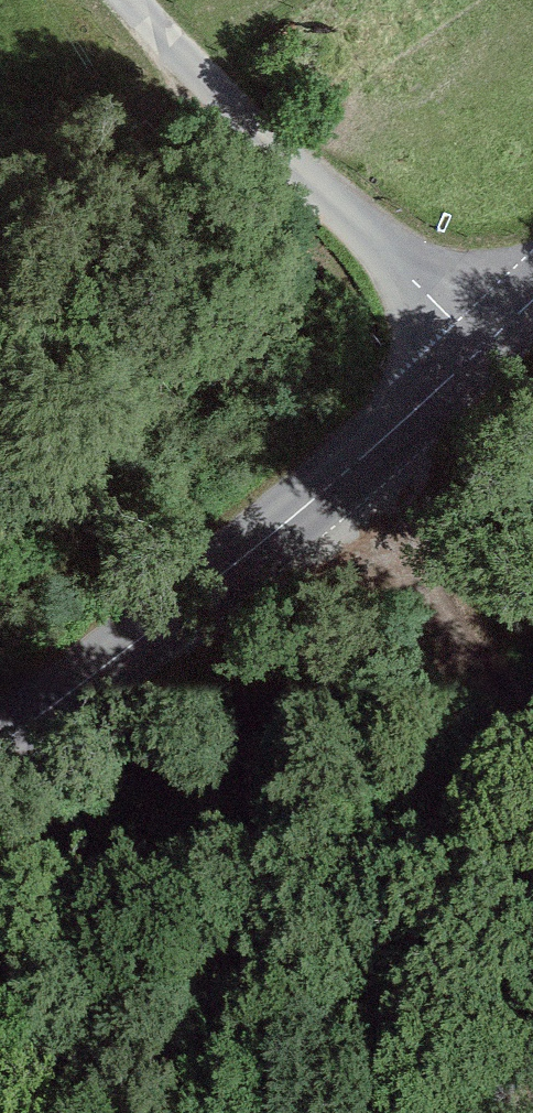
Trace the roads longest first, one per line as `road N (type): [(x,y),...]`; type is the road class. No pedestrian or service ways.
road 1 (tertiary): [(479,345),(296,513),(0,743)]
road 2 (unclassified): [(479,345),(140,31),(119,0)]
road 3 (track): [(532,752),(497,718),(355,459)]

